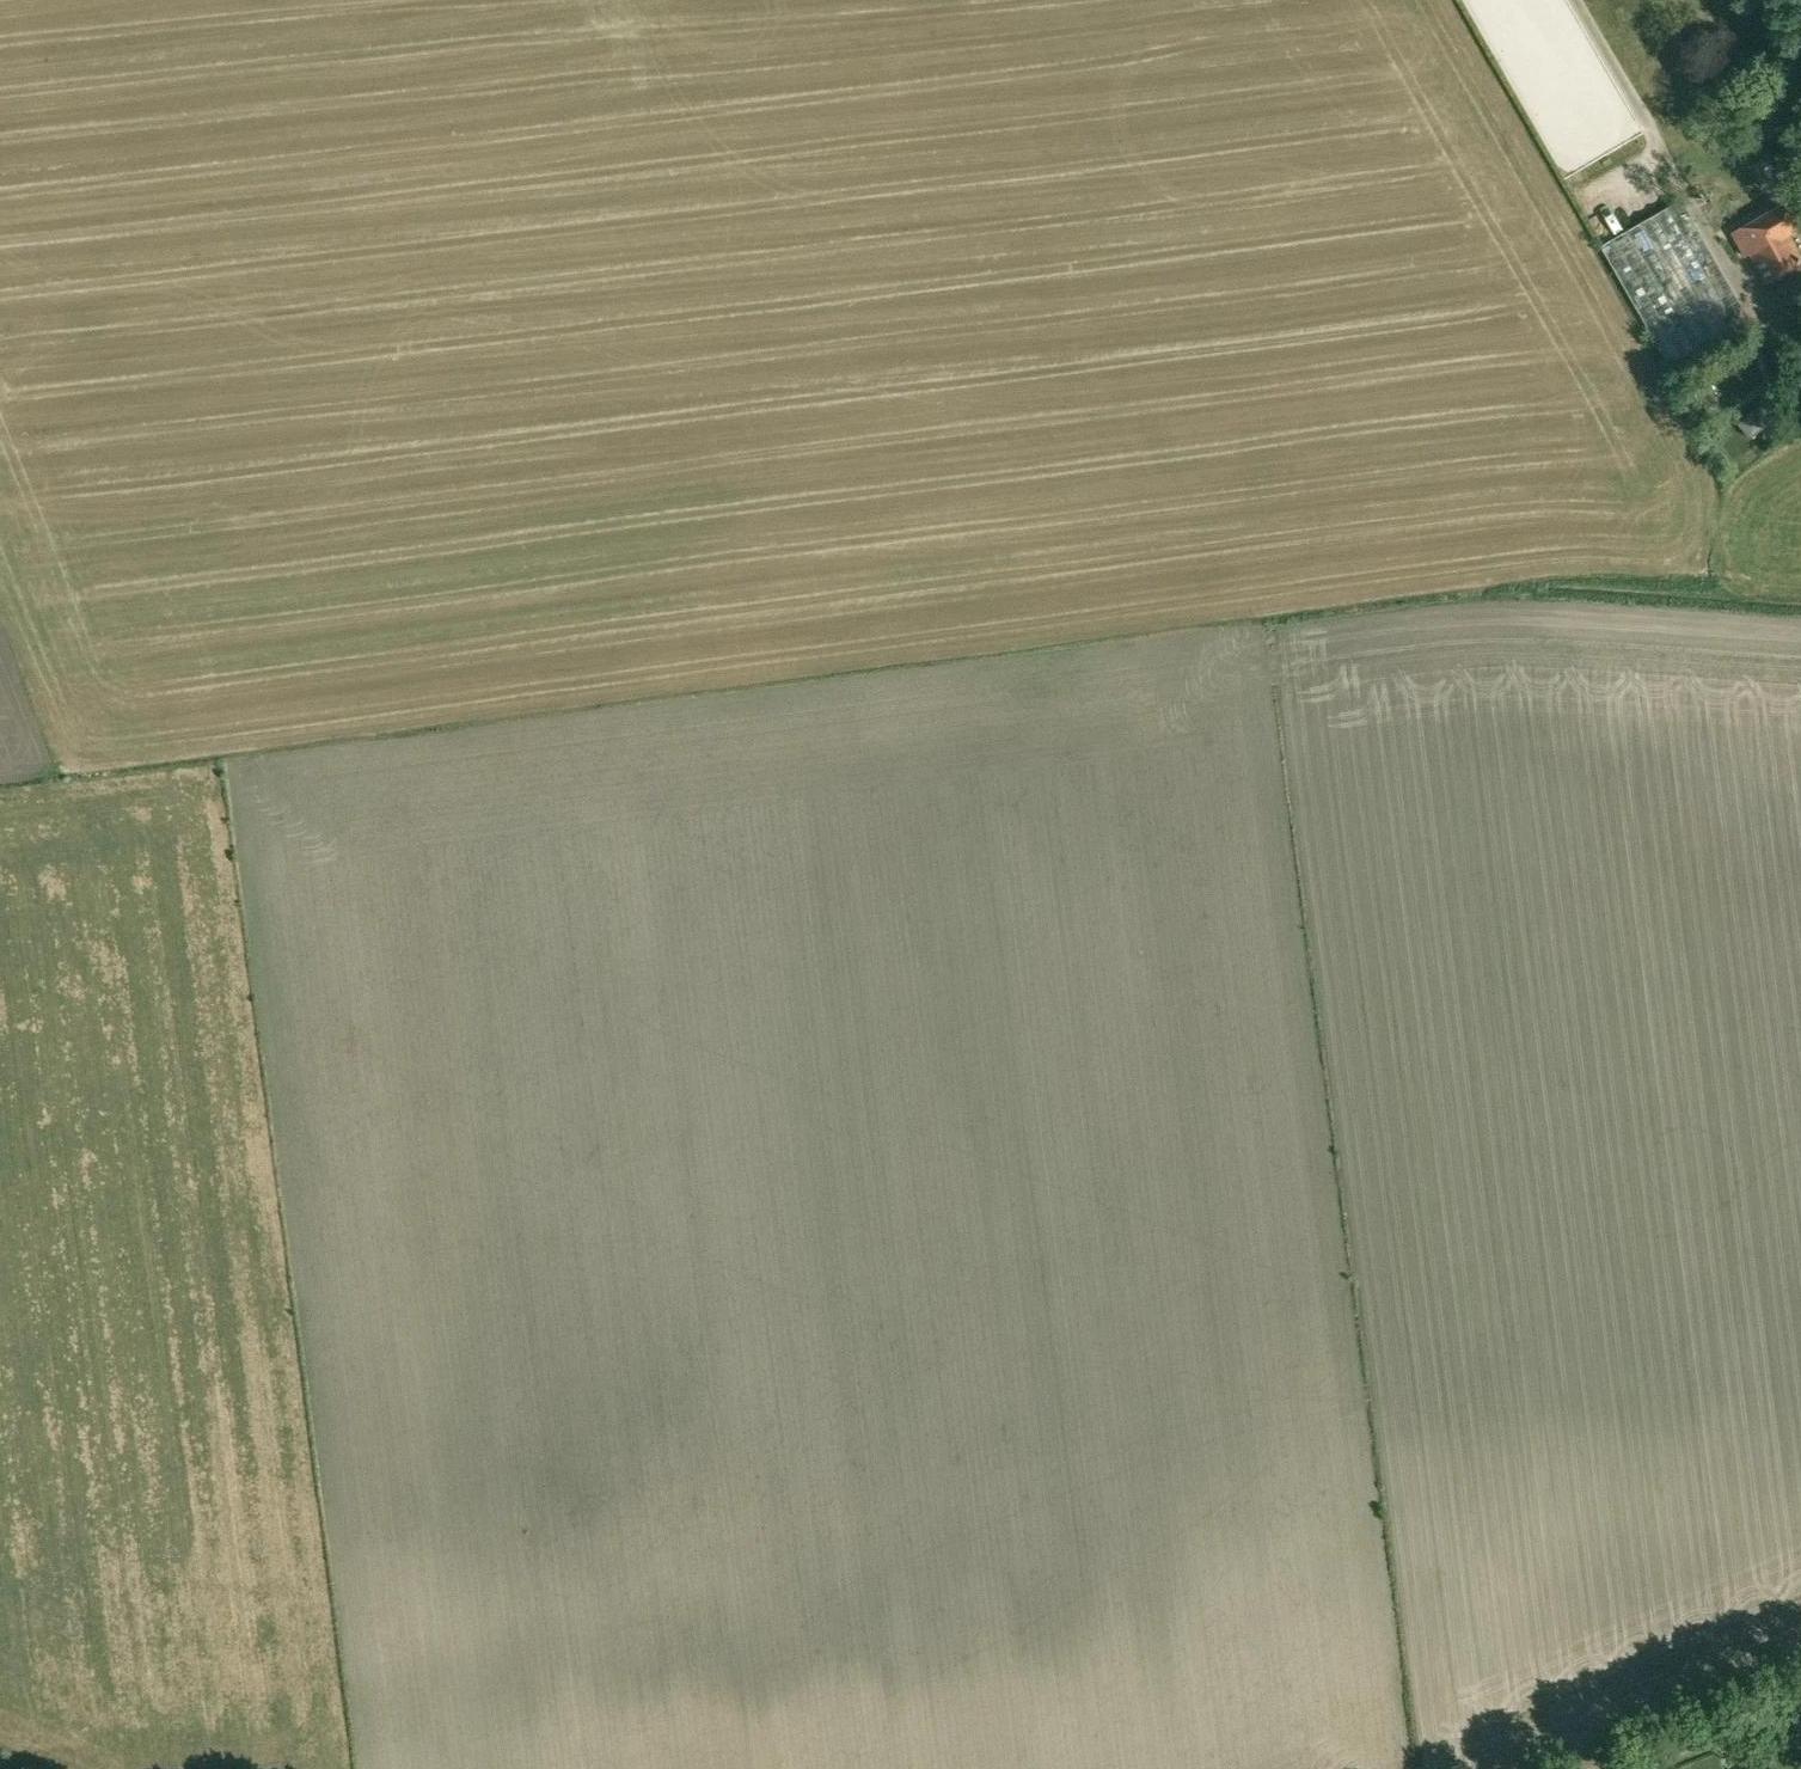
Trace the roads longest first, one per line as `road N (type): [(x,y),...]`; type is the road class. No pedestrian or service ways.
road 1 (unclassified): [(1616,1768),(1800,1696)]

